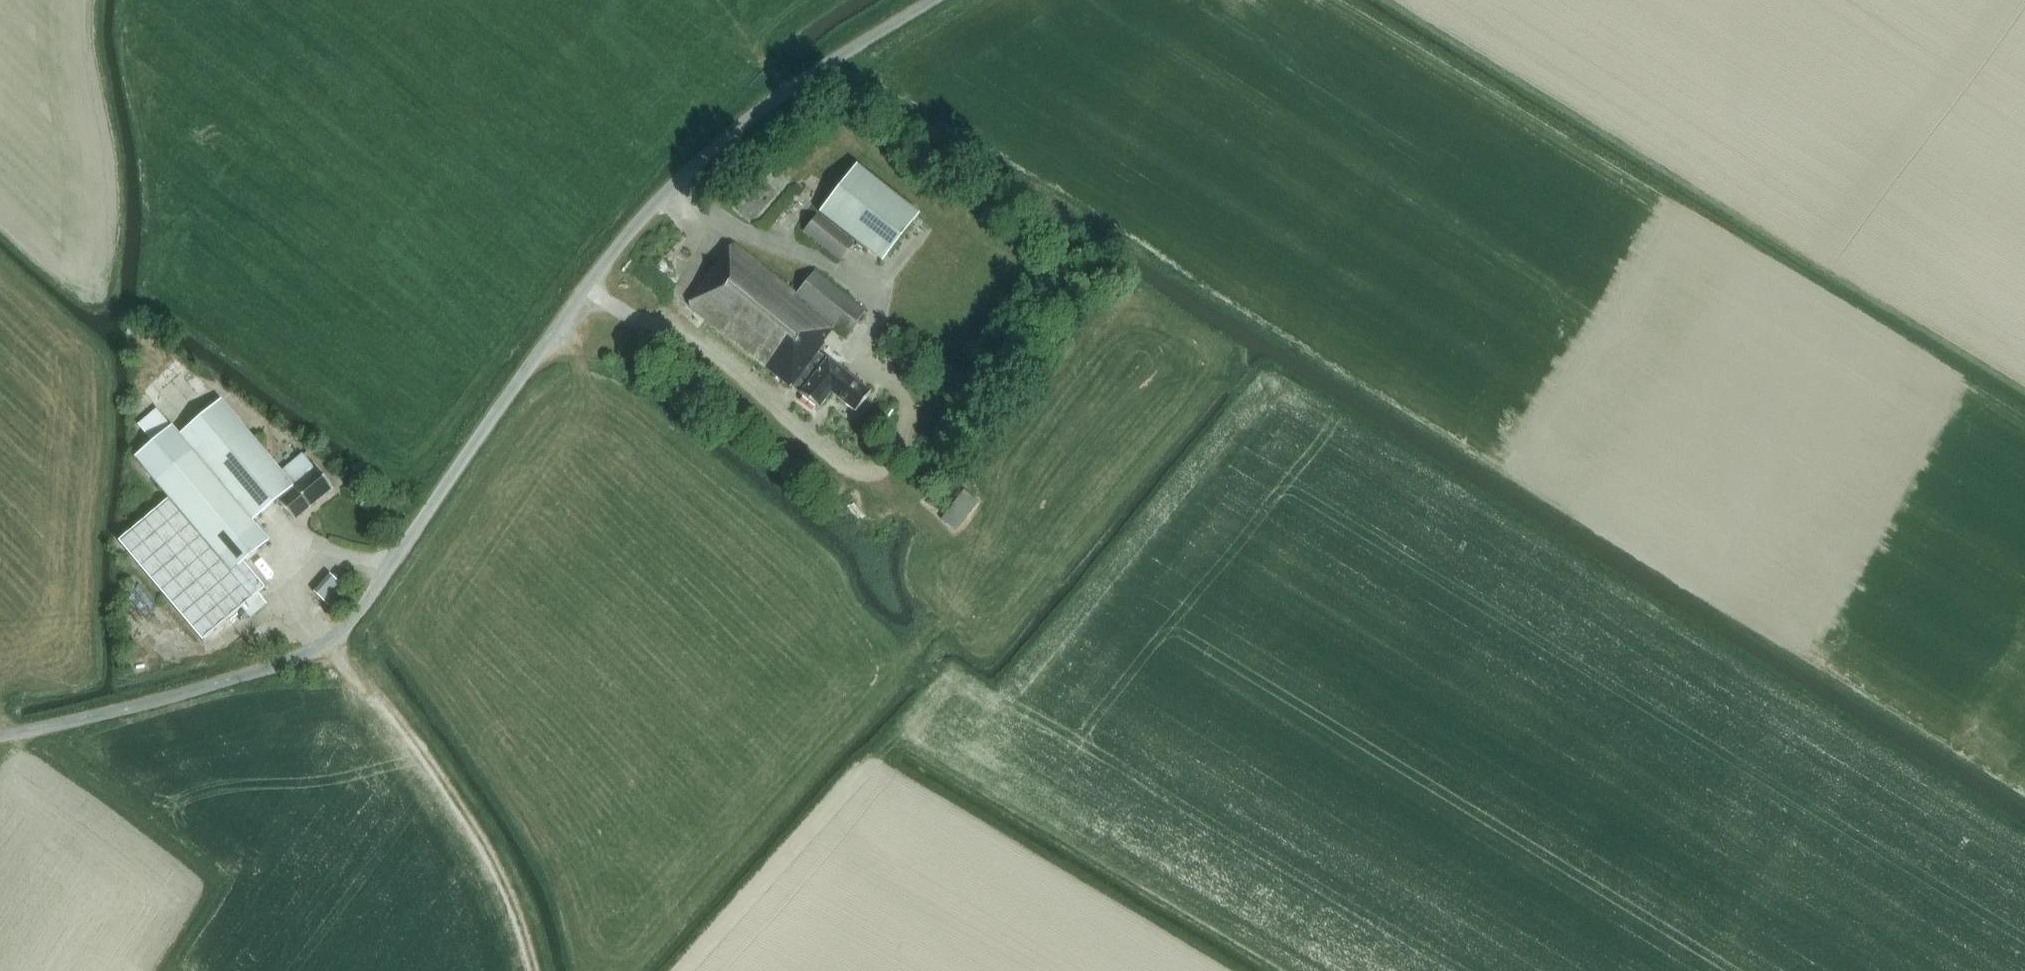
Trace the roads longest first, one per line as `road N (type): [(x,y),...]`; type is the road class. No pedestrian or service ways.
road 1 (unclassified): [(0,736),(184,695),(337,633),(663,195),(789,88),(936,0)]

